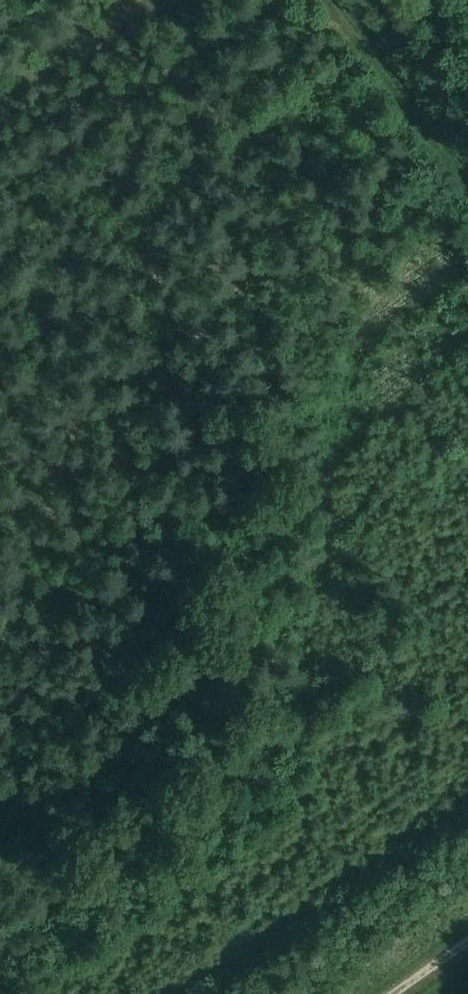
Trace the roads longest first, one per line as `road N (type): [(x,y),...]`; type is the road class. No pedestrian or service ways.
road 1 (track): [(346,0),(467,166)]
road 2 (track): [(0,98),(143,0)]

